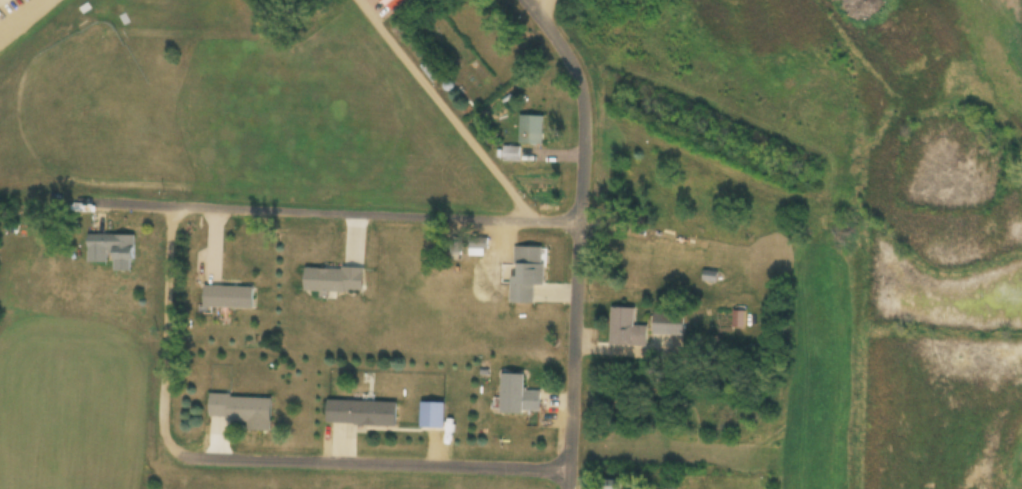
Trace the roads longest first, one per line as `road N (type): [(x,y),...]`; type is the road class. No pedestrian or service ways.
road 1 (residential): [(579,227),(79,204)]
road 2 (residential): [(164,404),(163,435),(181,461),(568,474)]
road 3 (residential): [(355,0),(511,191),(528,225)]
road 4 (residential): [(196,209),(179,188),(83,181),(32,152),(19,121),(31,69)]
road 5 (residential): [(568,488),(579,227)]
road 6 (residential): [(579,227),(582,99),(557,42),(522,0)]
road 7 (residential): [(164,404),(171,208)]

